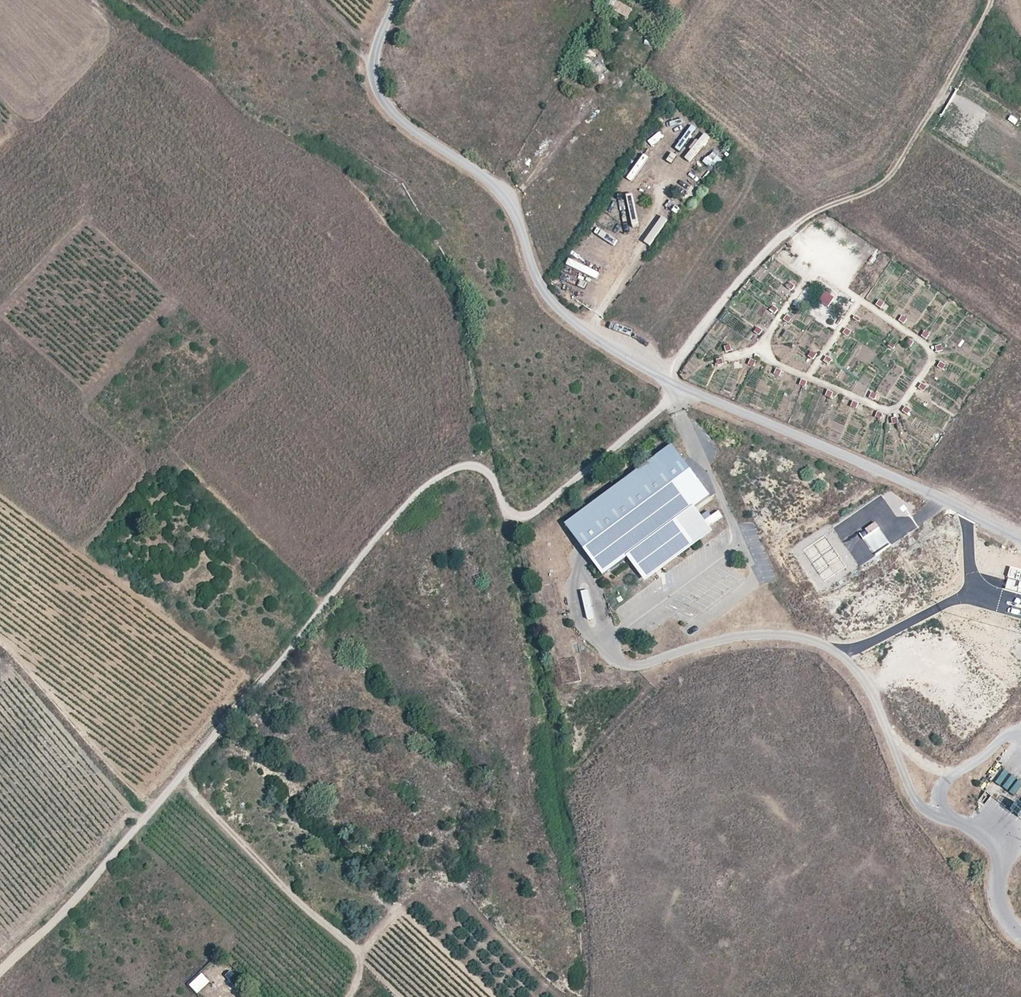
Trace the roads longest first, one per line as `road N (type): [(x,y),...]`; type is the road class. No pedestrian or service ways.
road 1 (track): [(0,971),(62,915),(402,507),(437,476),(469,465),(487,472),(506,510),(532,513),(664,405),(675,384)]
road 2 (unclassified): [(1020,540),(675,384),(570,320),(544,294),(508,194),(381,100),(376,45),(396,0)]
road 3 (track): [(991,0),(885,181),(804,216),(767,249),(678,362),(675,384)]
road 4 (track): [(349,996),(362,977),(358,949),(193,791),(188,767)]

